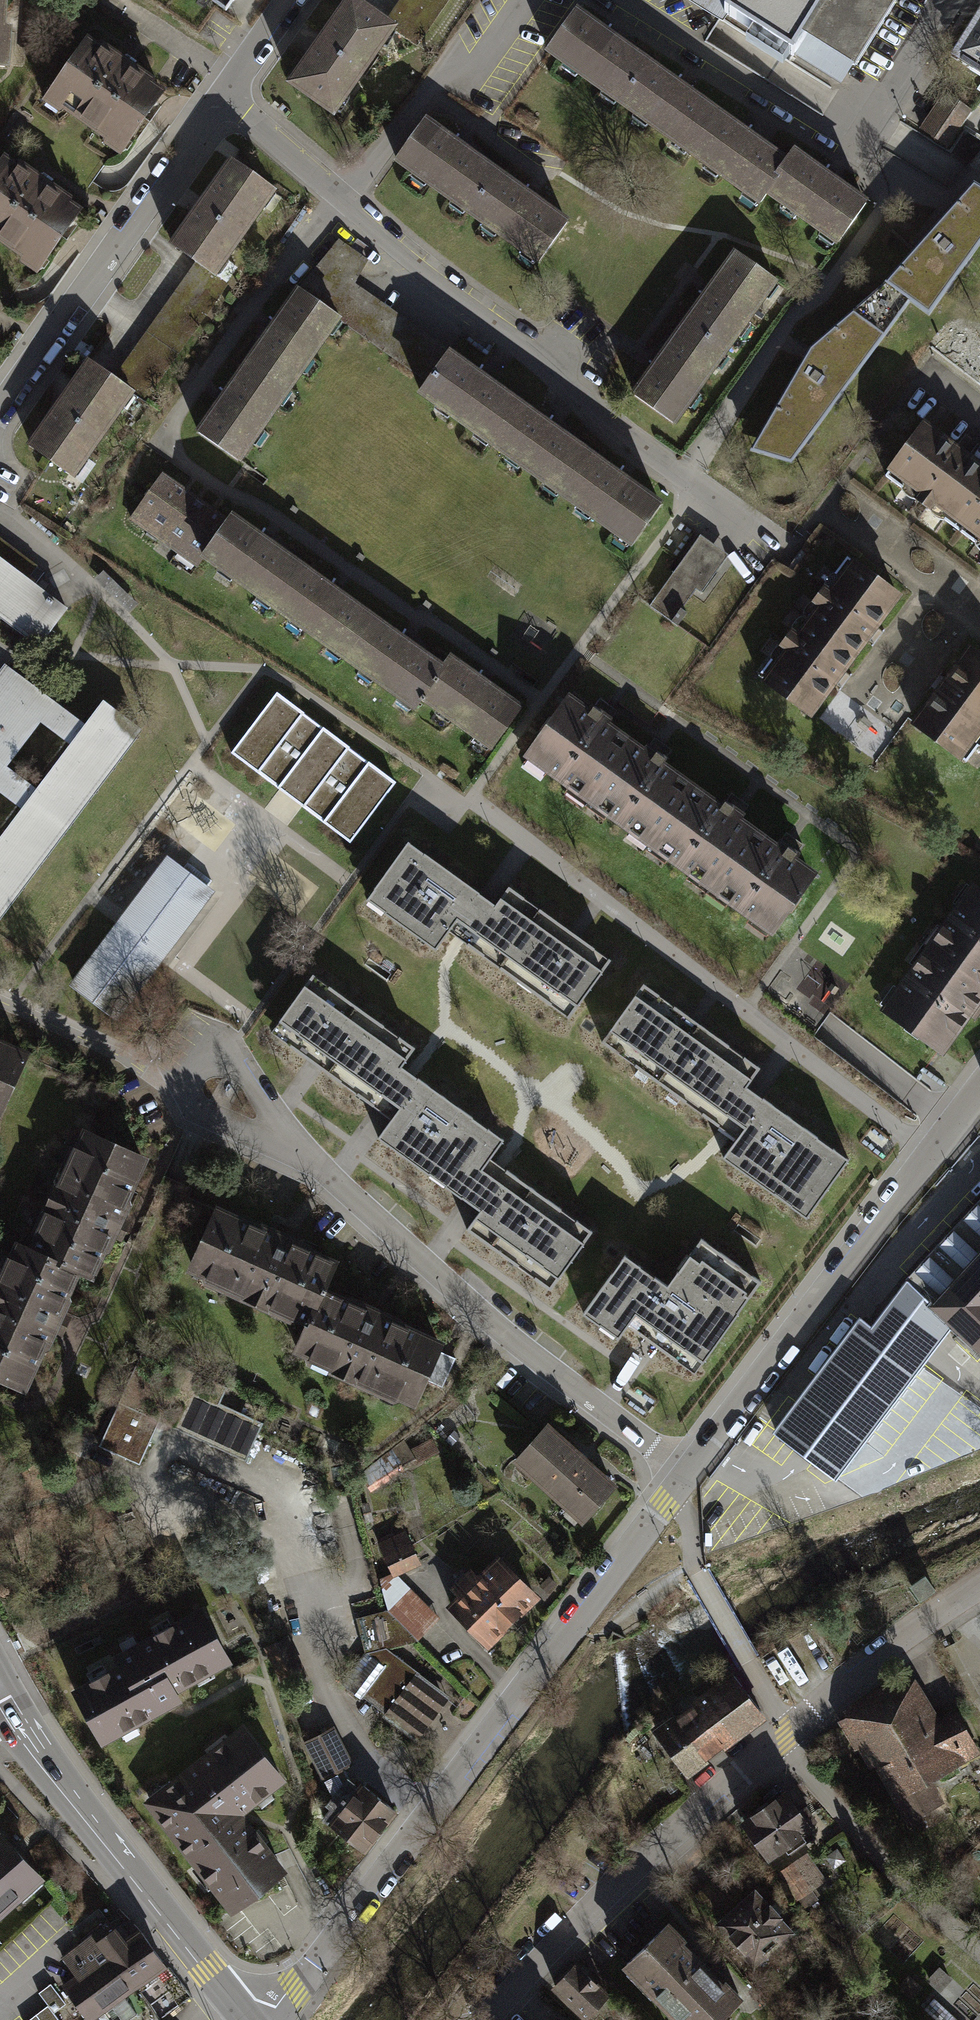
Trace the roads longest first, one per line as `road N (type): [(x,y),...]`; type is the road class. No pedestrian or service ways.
road 1 (residential): [(687,1467),(333,1948),(264,2019)]
road 2 (residential): [(481,2019),(653,1848),(885,1647),(979,1583)]
road 3 (residential): [(226,94),(375,236),(698,487)]
road 4 (residential): [(687,1467),(508,1335),(305,1159)]
road 5 (residential): [(979,1087),(687,1467)]
road 6 (tertiary): [(0,1699),(248,2019)]
road 7 (residential): [(226,94),(0,411)]
road 8 (residential): [(305,1159),(230,1054),(206,1054),(183,1085)]
road 9 (residential): [(183,1085),(204,1114),(305,1159)]

